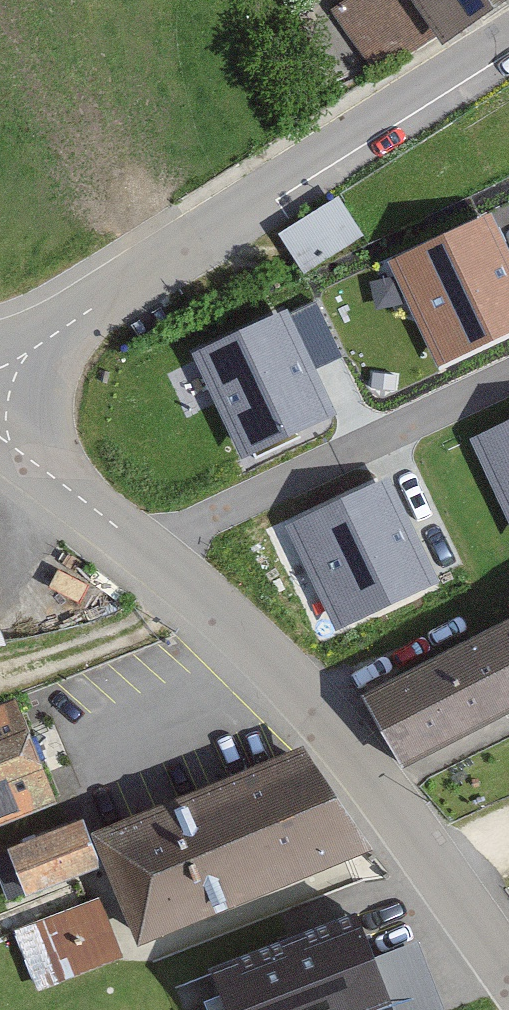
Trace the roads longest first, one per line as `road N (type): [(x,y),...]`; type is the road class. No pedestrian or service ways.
road 1 (tertiary): [(0,439),(267,663),(376,788),(508,978)]
road 2 (residential): [(508,42),(0,372)]

